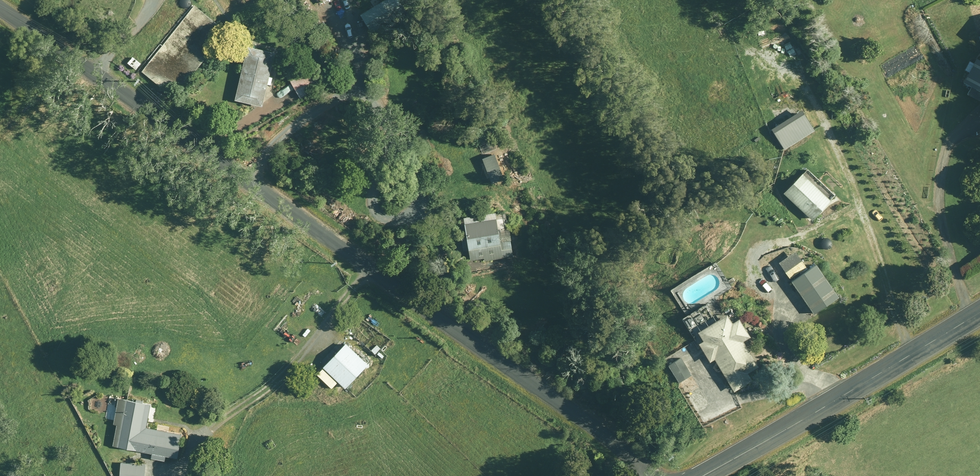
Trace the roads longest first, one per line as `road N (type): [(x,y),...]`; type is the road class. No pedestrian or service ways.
road 1 (unclassified): [(645,475),(606,437),(0,10)]
road 2 (tertiary): [(703,475),(979,313)]

